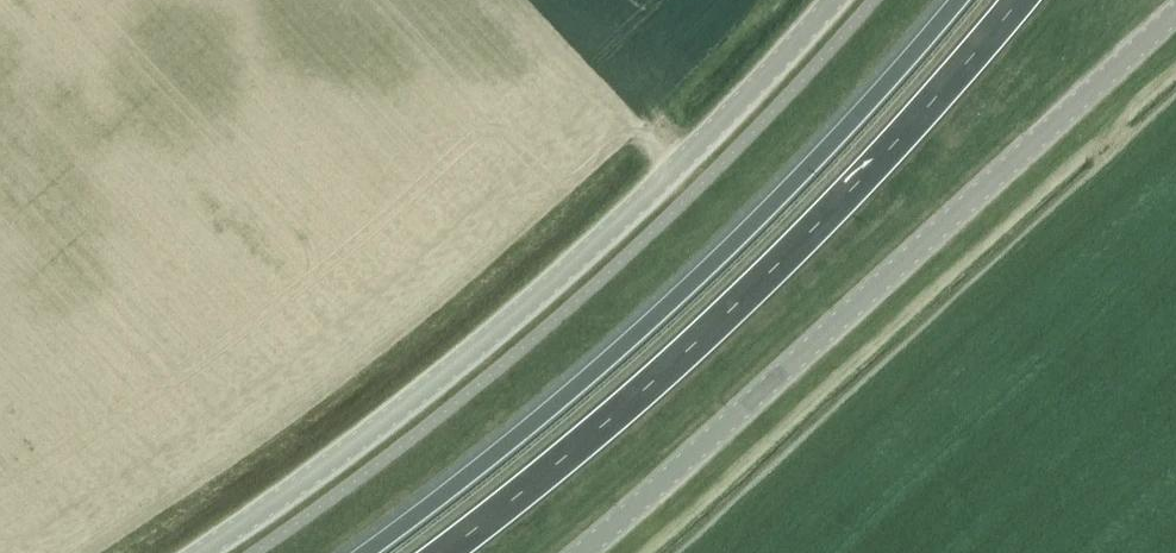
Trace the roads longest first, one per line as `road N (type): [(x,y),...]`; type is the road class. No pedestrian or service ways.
road 1 (unclassified): [(201,552),(395,415),(566,271),(699,146),(834,0)]
road 2 (trunk): [(960,0),(838,137),(665,308),(364,552)]
road 3 (unclassified): [(582,552),(1175,13)]
road 4 (trunk): [(445,552),(718,322),(889,150),(1019,0)]

